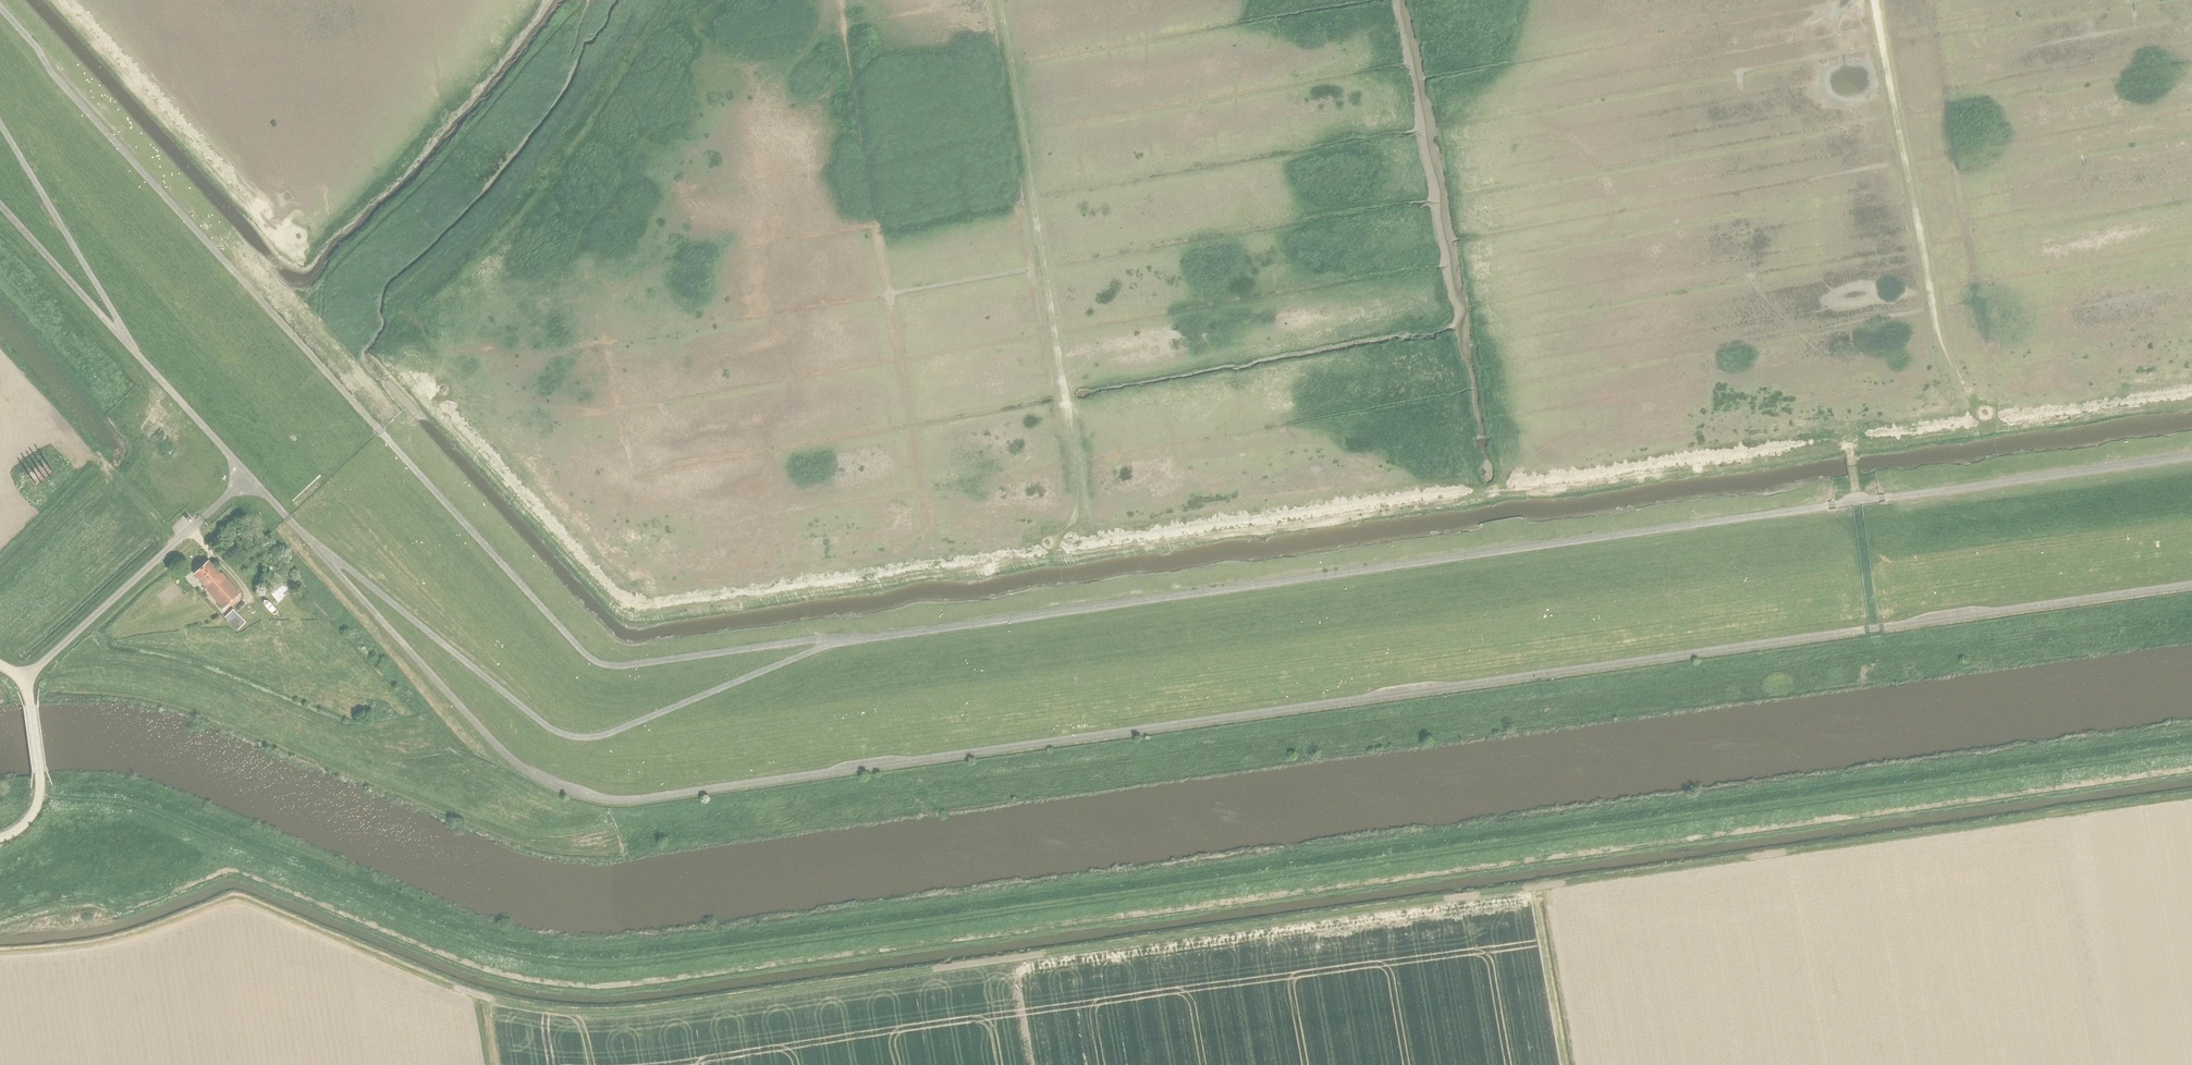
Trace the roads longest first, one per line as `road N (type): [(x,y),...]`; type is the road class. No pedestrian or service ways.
road 1 (unclassified): [(21,681),(201,518)]
road 2 (unclassified): [(0,838),(25,824),(39,794),(21,681)]

